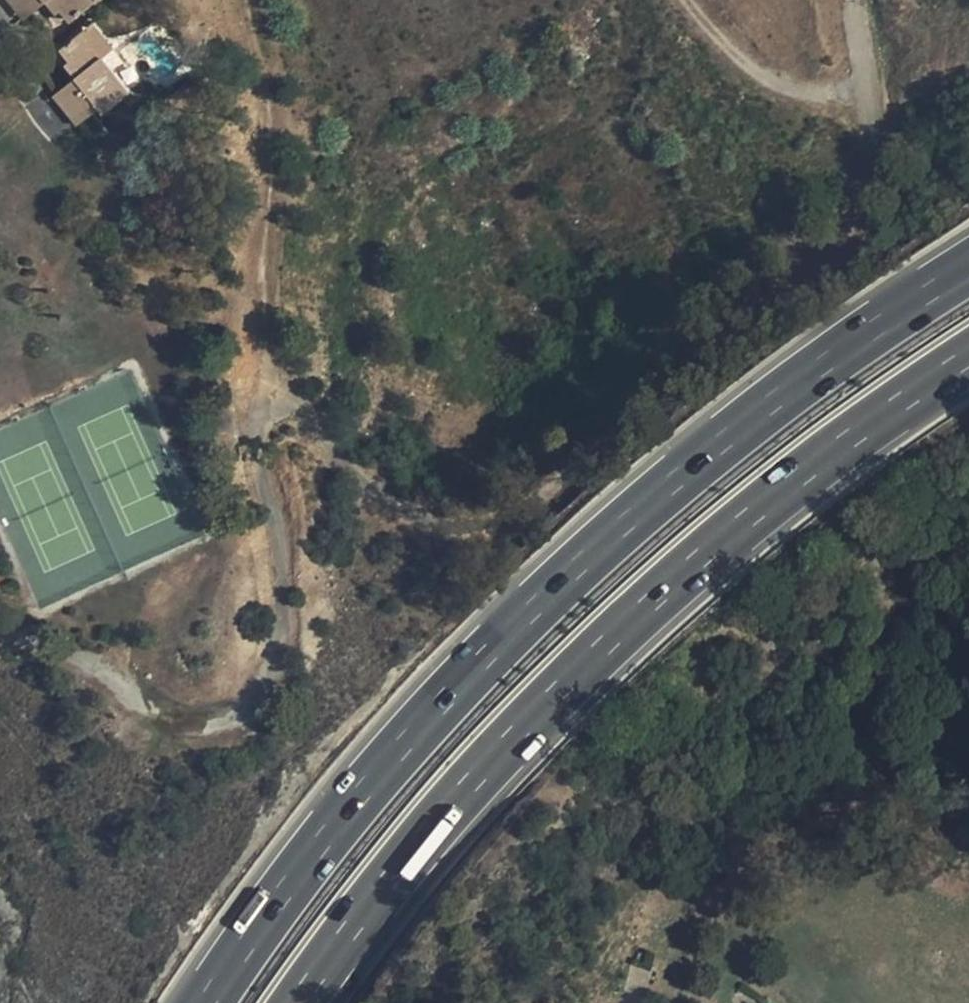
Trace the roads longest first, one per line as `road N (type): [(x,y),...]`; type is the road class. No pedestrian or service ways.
road 1 (track): [(0,643),(112,681),(176,729),(216,731),(249,708),(284,652),(280,550),(259,458),(271,379),(406,520),(486,533),(559,491),(846,251),(871,178),(855,0)]
road 2 (motorway): [(968,263),(747,418),(499,640),(375,770),(272,900),(204,1002)]
road 3 (motorway): [(296,1002),(382,884),(600,648),(854,434),(968,355)]
road 4 (track): [(271,379),(265,328),(273,166),(247,0)]
road 5 (track): [(868,85),(823,96),(758,78),(692,0)]

